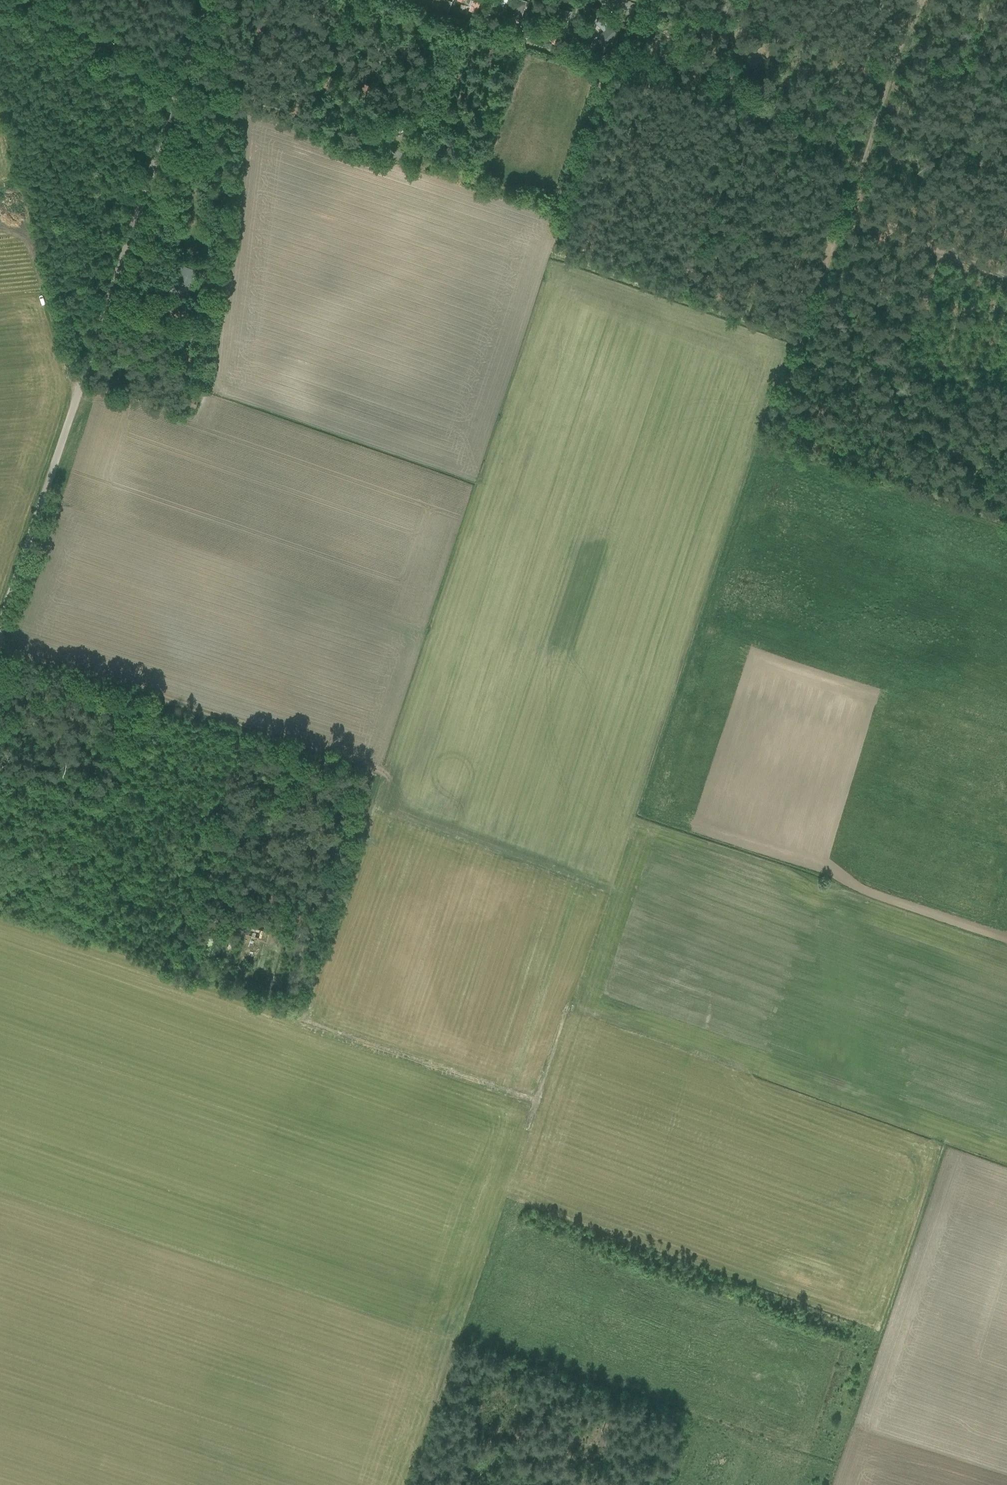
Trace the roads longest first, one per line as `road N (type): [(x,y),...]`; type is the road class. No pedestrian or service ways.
road 1 (unclassified): [(0,629),(209,0)]
road 2 (track): [(845,204),(919,0)]
road 3 (track): [(845,204),(1006,258)]
road 4 (track): [(784,389),(829,252)]

